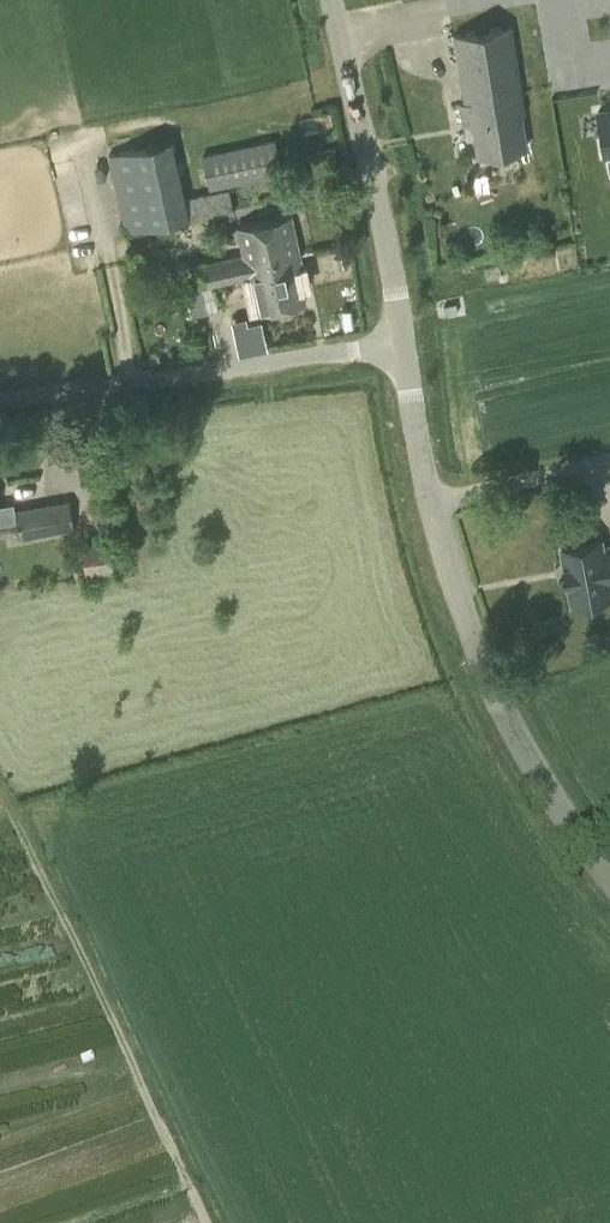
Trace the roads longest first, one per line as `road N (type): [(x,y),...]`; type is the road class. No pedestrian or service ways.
road 1 (unclassified): [(609,882),(536,774),(472,645),(424,474),(405,345)]
road 2 (unclassified): [(0,399),(405,345)]
road 3 (unclassified): [(405,345),(329,0)]

